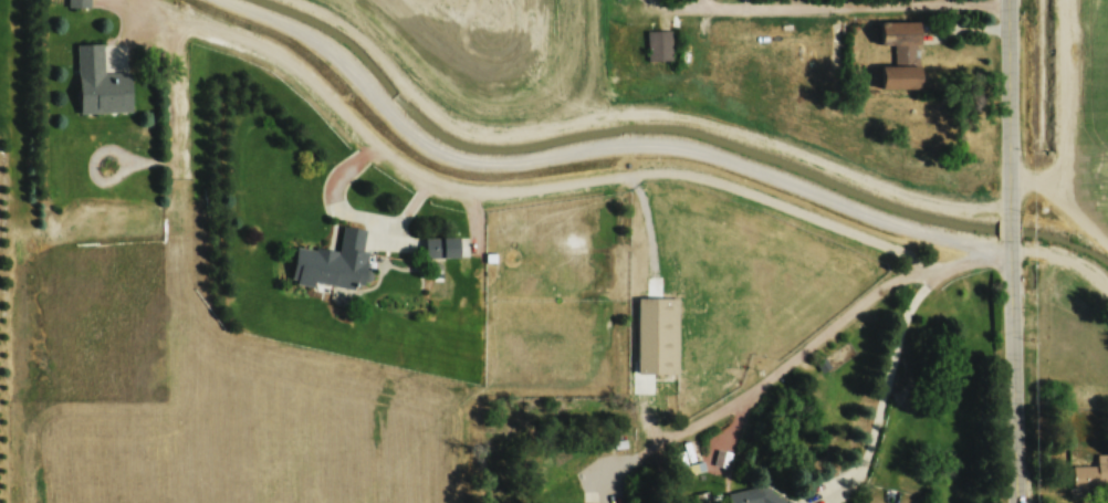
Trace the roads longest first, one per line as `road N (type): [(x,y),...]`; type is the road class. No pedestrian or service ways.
road 1 (residential): [(1014,265),(983,255),(948,269),(769,199),(666,172),(462,191),(372,145),(296,66),(238,33)]
road 2 (residential): [(1022,502),(1014,243)]
road 3 (residential): [(1013,213),(1013,0)]

